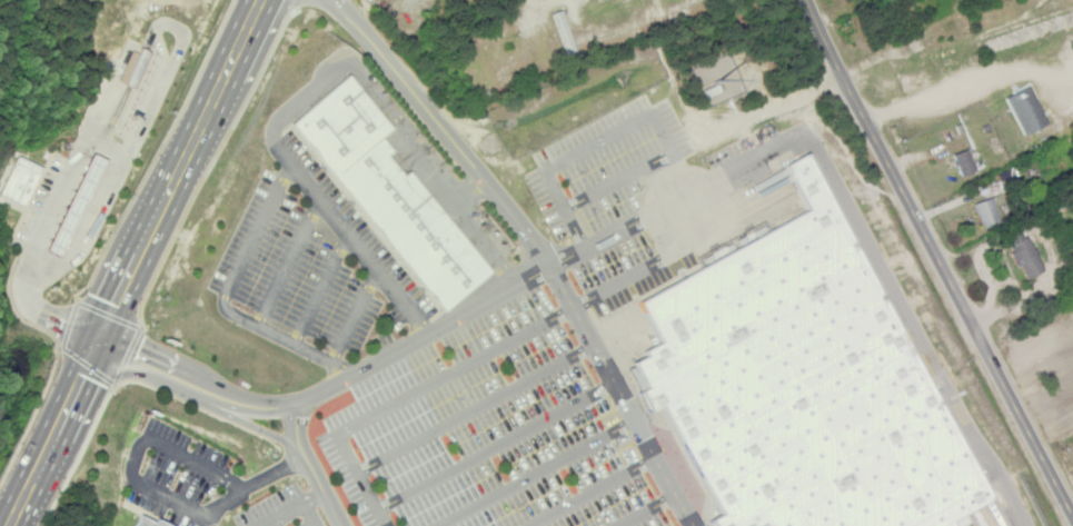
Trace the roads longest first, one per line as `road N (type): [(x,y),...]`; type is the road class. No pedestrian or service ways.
road 1 (primary): [(8,525),(264,0)]
road 2 (residential): [(806,0),(1072,517)]

